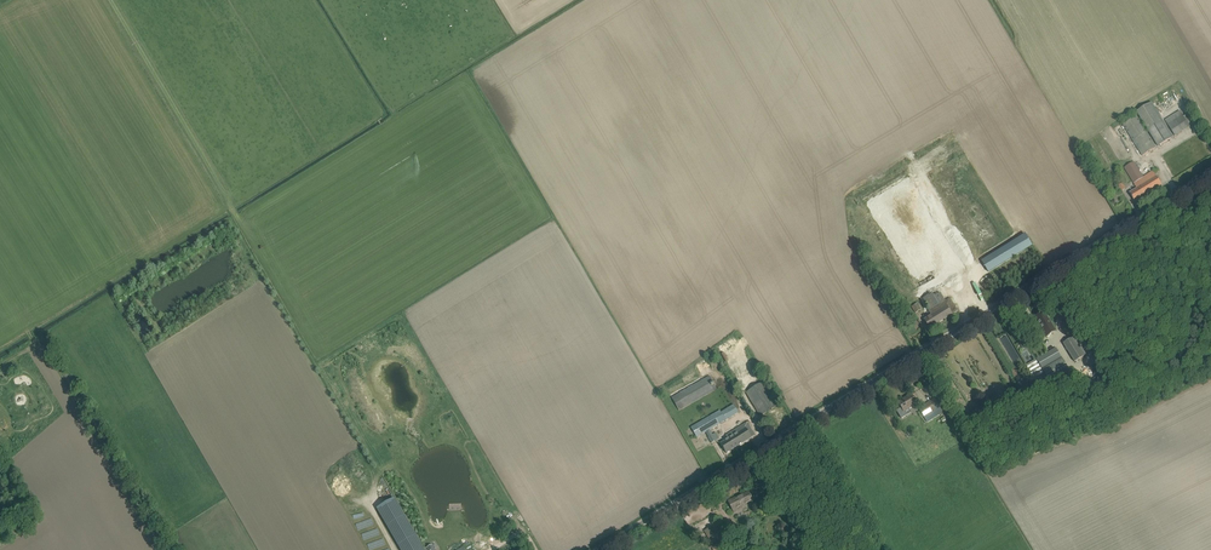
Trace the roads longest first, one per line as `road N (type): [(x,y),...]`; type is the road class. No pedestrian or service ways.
road 1 (unclassified): [(597,549),(1210,173)]

